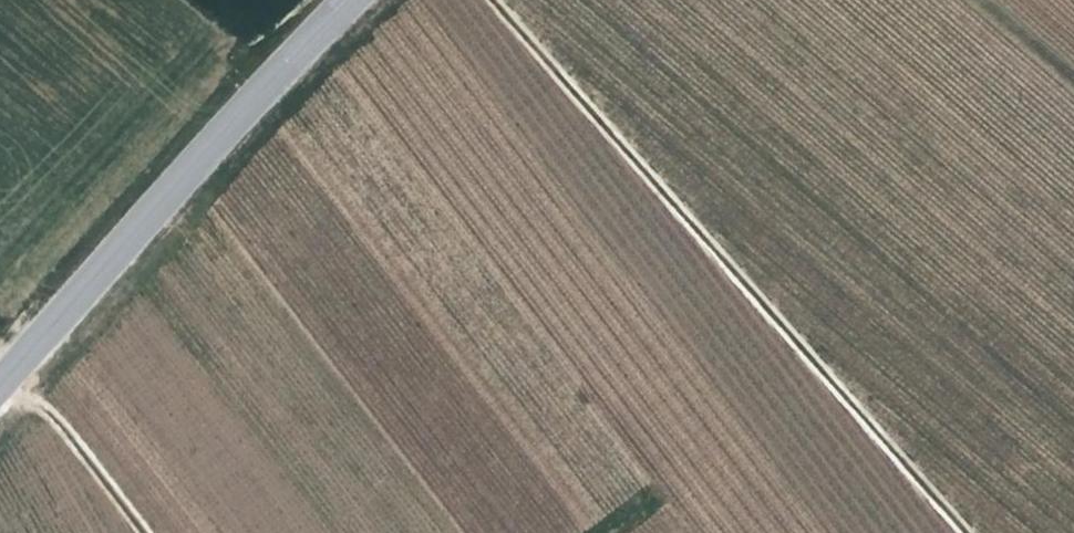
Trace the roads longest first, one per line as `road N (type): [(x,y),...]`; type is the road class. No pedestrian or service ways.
road 1 (track): [(491,0),(968,532)]
road 2 (tertiary): [(0,386),(368,0)]
road 3 (track): [(18,366),(147,532)]

